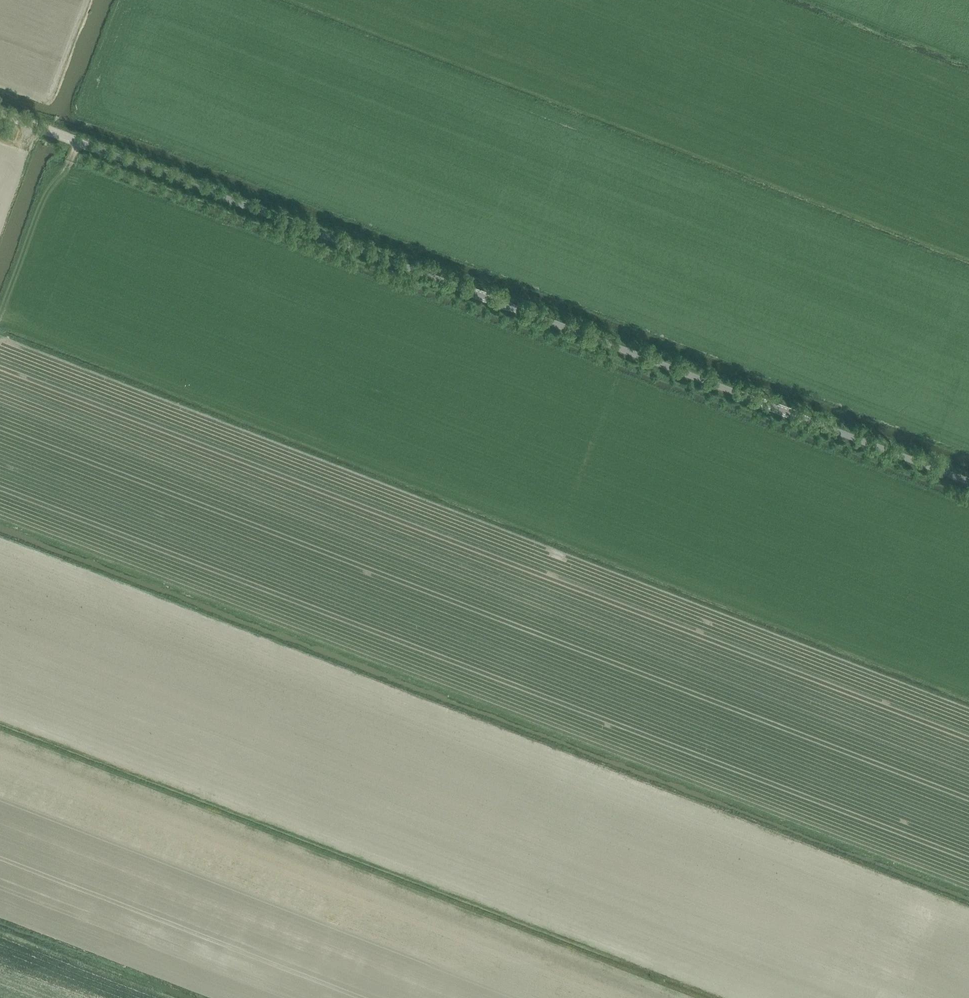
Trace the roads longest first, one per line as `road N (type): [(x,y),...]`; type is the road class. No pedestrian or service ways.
road 1 (unclassified): [(968,482),(0,113)]

